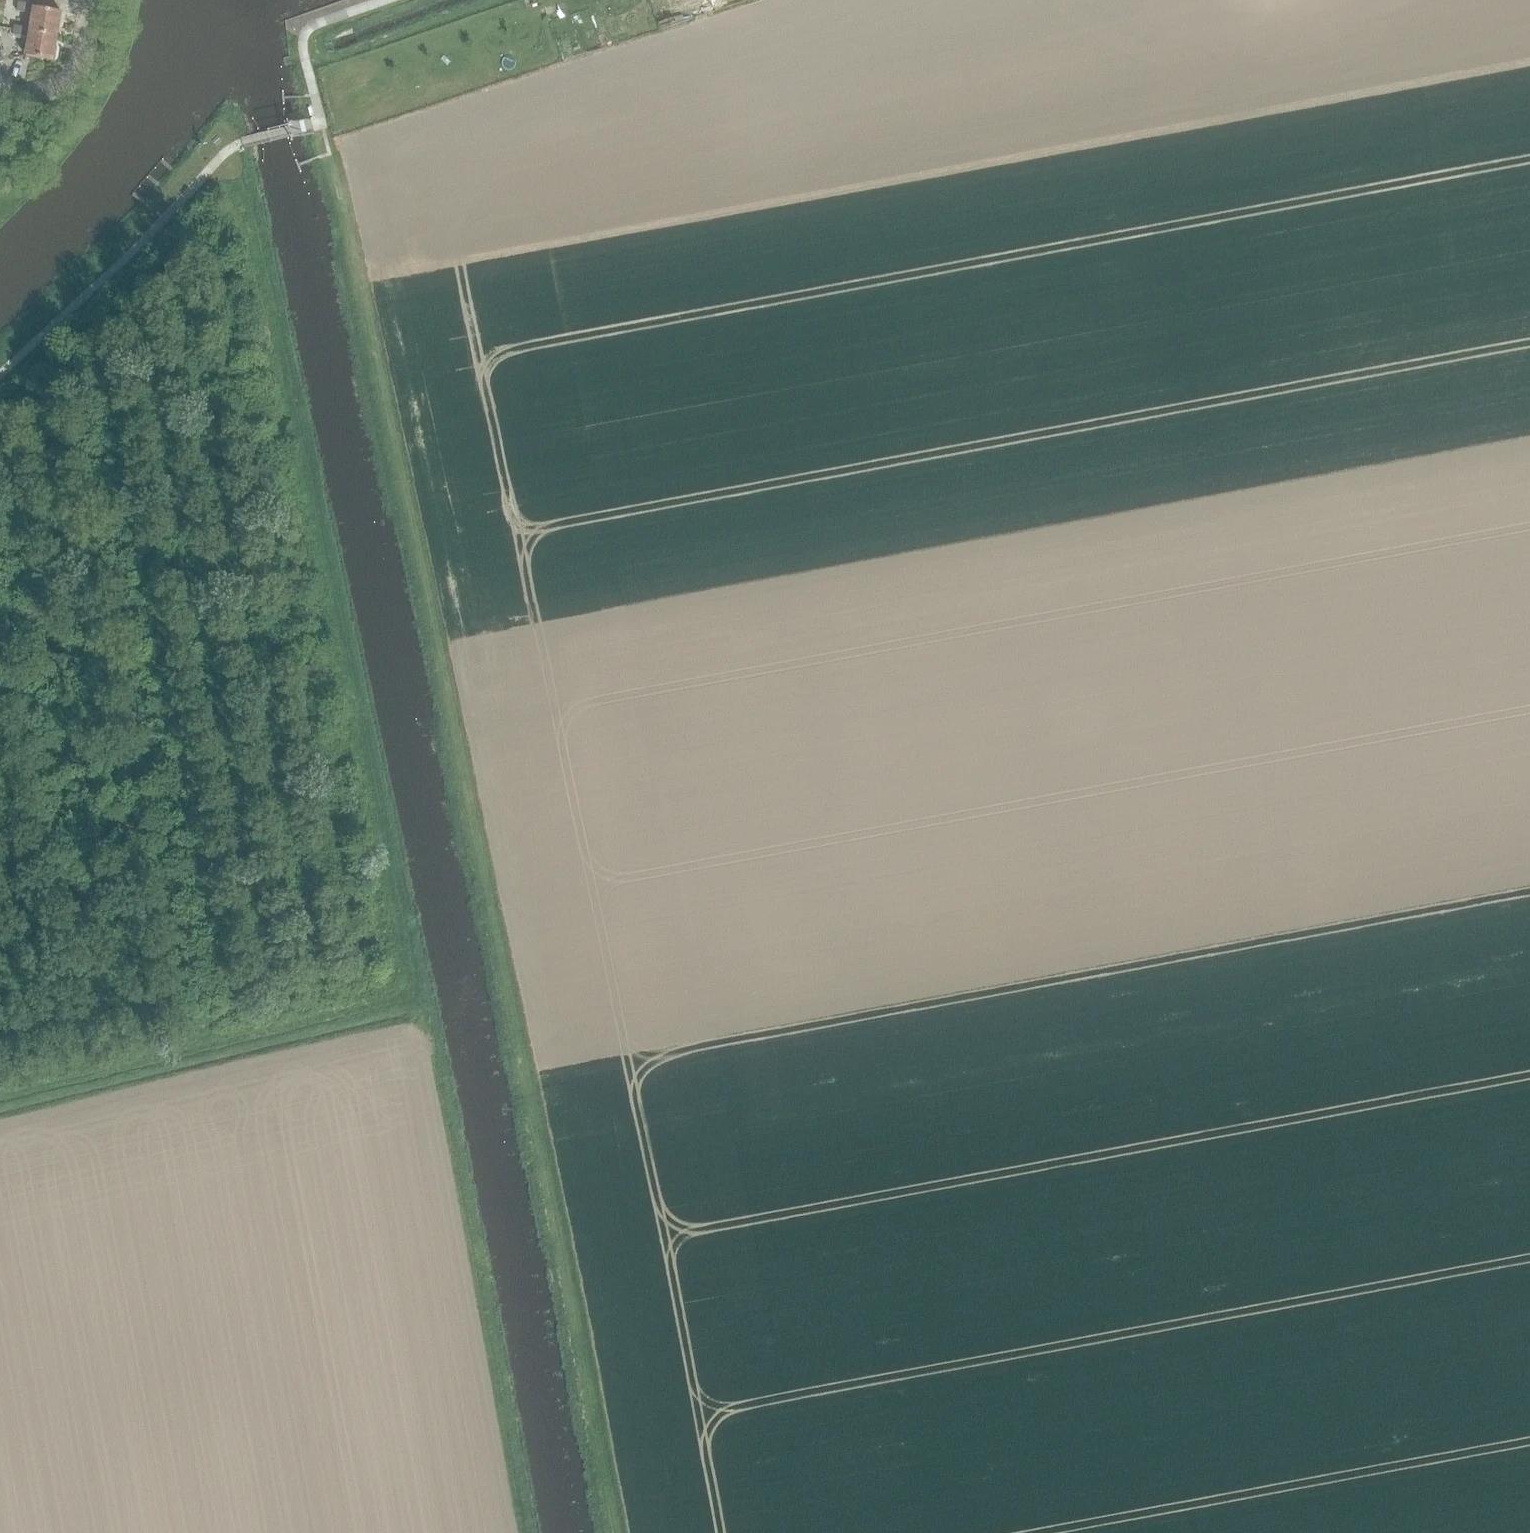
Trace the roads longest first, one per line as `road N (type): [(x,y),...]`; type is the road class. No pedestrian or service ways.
road 1 (residential): [(0,104),(64,82),(82,59),(92,0)]

